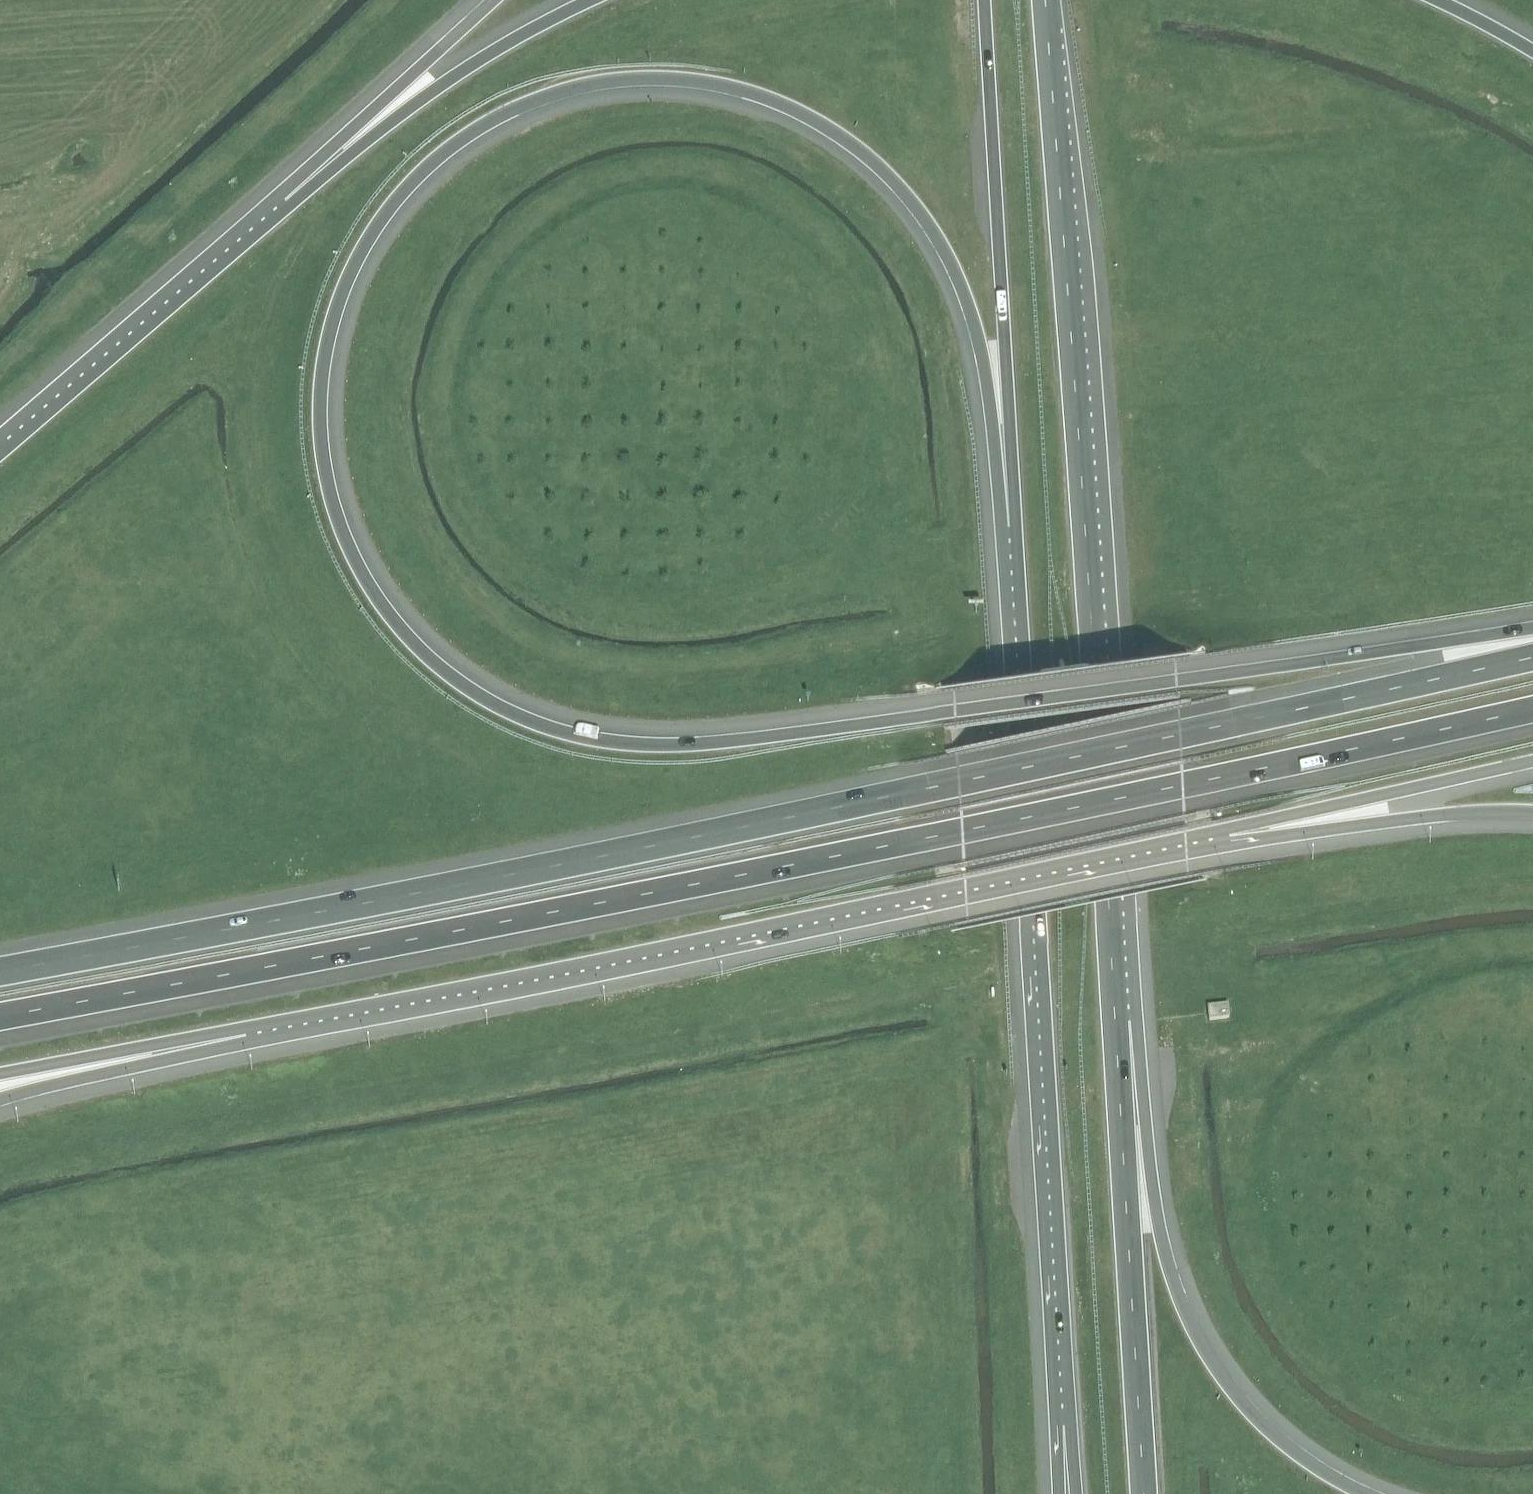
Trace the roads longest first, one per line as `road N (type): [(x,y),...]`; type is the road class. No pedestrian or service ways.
road 1 (motorway): [(1532,638),(1441,643),(689,745),(613,743),(547,728),(484,702),(430,663),(376,601),(347,548),(325,473),(320,419),(338,302),(392,205),(493,118),(587,84),(641,79),(753,92),(838,134),(879,167),(931,228),(964,288),(980,342),(1016,526)]
road 2 (motorway): [(1532,656),(957,783),(0,972)]
road 3 (motorway): [(0,1019),(959,833),(1532,707)]
road 4 (trunk): [(1115,1021),(1046,0)]
road 5 (motorway): [(246,1034),(1226,836)]
road 6 (trunk): [(1016,526),(1070,1425)]
road 7 (motorway): [(1365,1493),(1254,1416),(1198,1341),(1169,1269),(1115,1021)]
road 8 (trunk): [(983,0),(1016,526)]
road 9 (trunk): [(1144,1493),(1115,1021)]
road 10 (motorway): [(592,0),(462,74),(284,214)]
road 11 (motorway): [(284,214),(0,456)]
road 12 (motorway): [(1226,836),(1532,761)]
road 13 (motorway): [(1226,836),(1532,812)]
road 14 (motorway): [(494,0),(284,214)]
road 15 (motorway): [(0,1100),(246,1034)]
road 16 (motorway): [(0,1074),(246,1034)]

